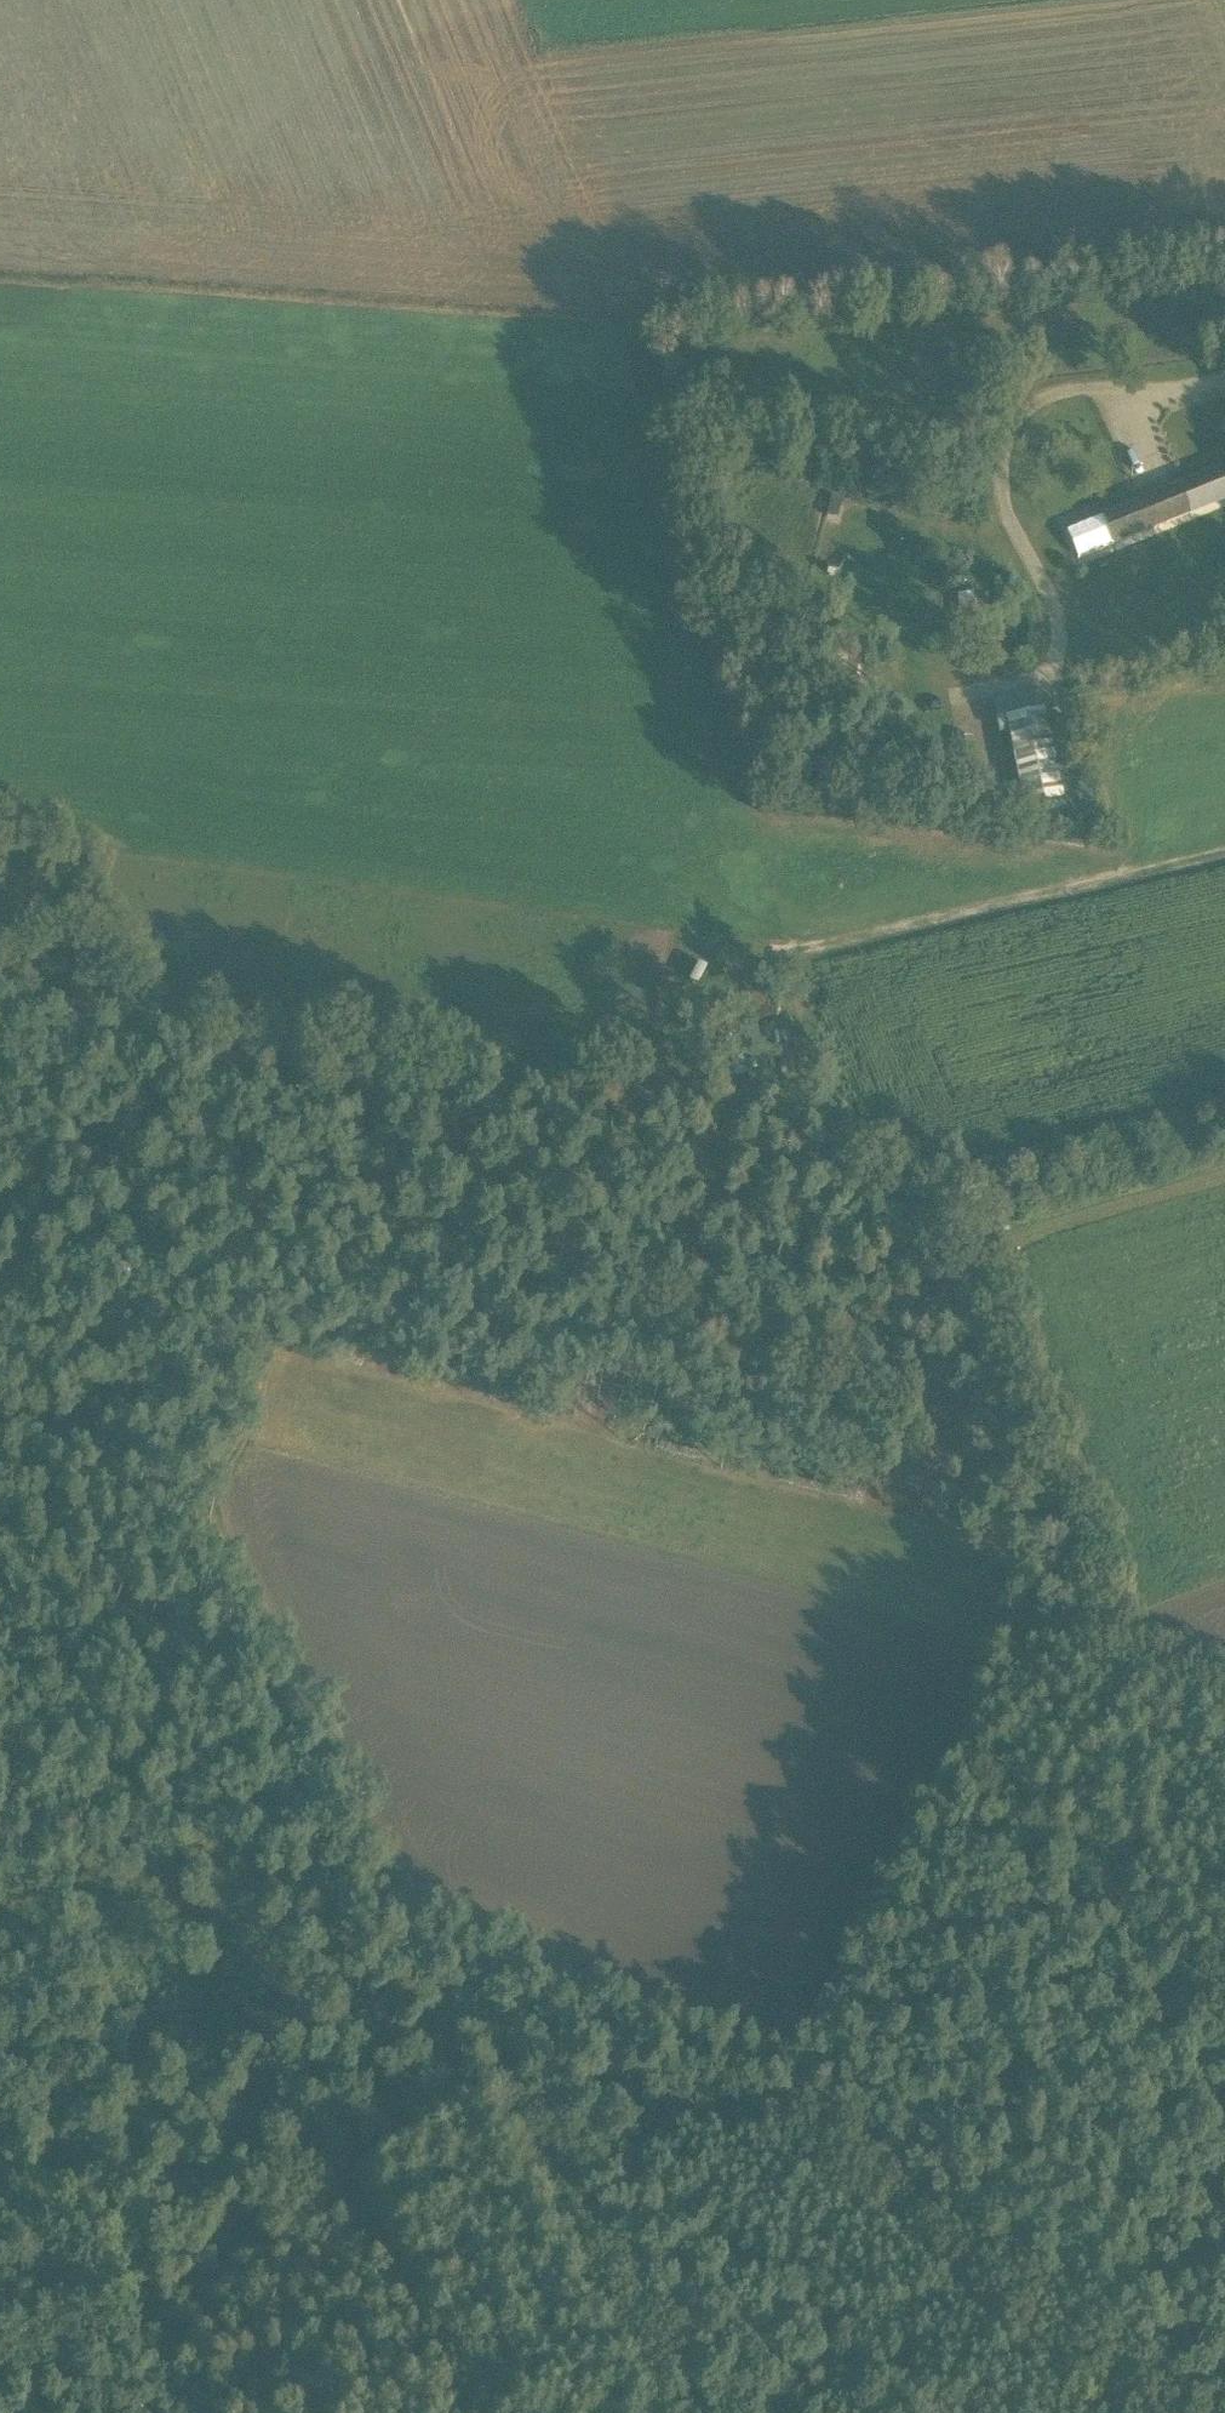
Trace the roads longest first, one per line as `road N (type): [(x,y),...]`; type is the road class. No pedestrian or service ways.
road 1 (track): [(0,1430),(186,1469)]

